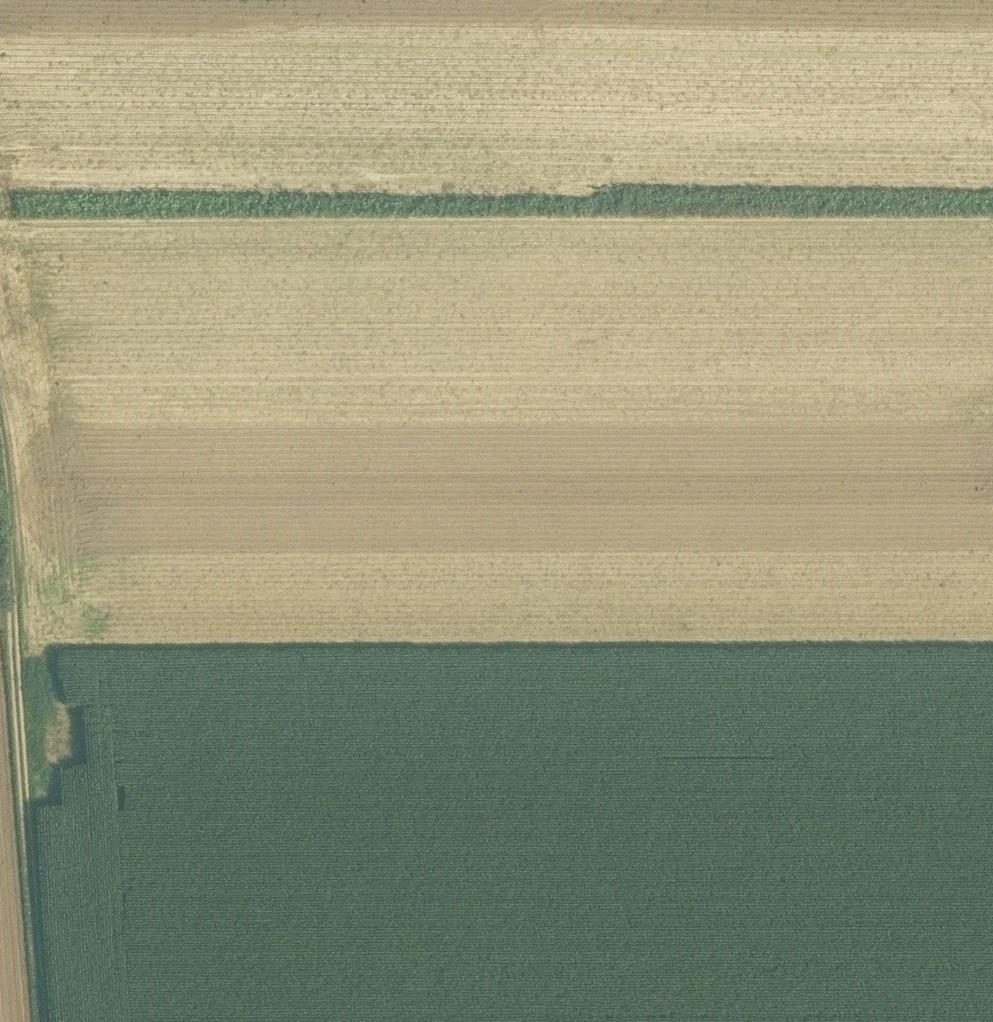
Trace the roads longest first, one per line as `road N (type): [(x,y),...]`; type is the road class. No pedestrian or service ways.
road 1 (track): [(43,1021),(0,465)]

